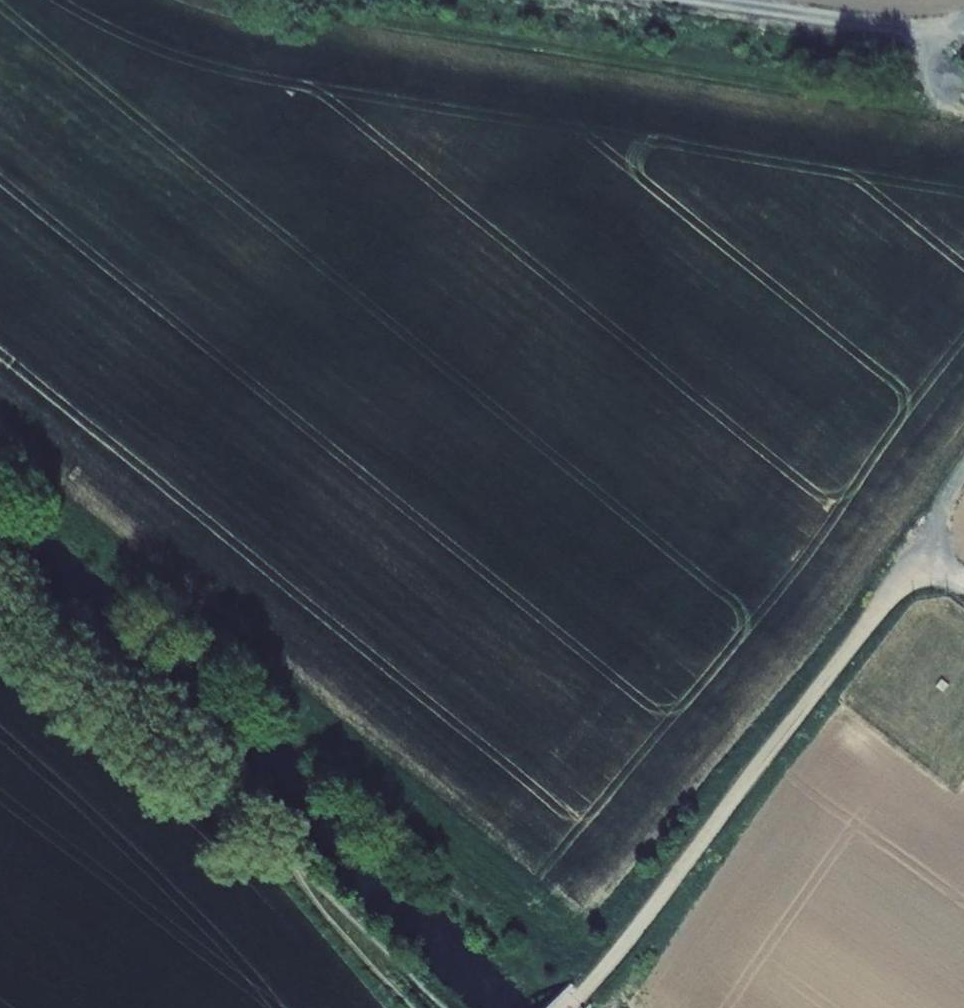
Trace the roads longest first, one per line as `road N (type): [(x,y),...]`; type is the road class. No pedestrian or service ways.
road 1 (track): [(925,555),(569,1007)]
road 2 (track): [(963,112),(935,82),(933,34),(706,0)]
road 3 (track): [(963,583),(925,555),(963,479)]

